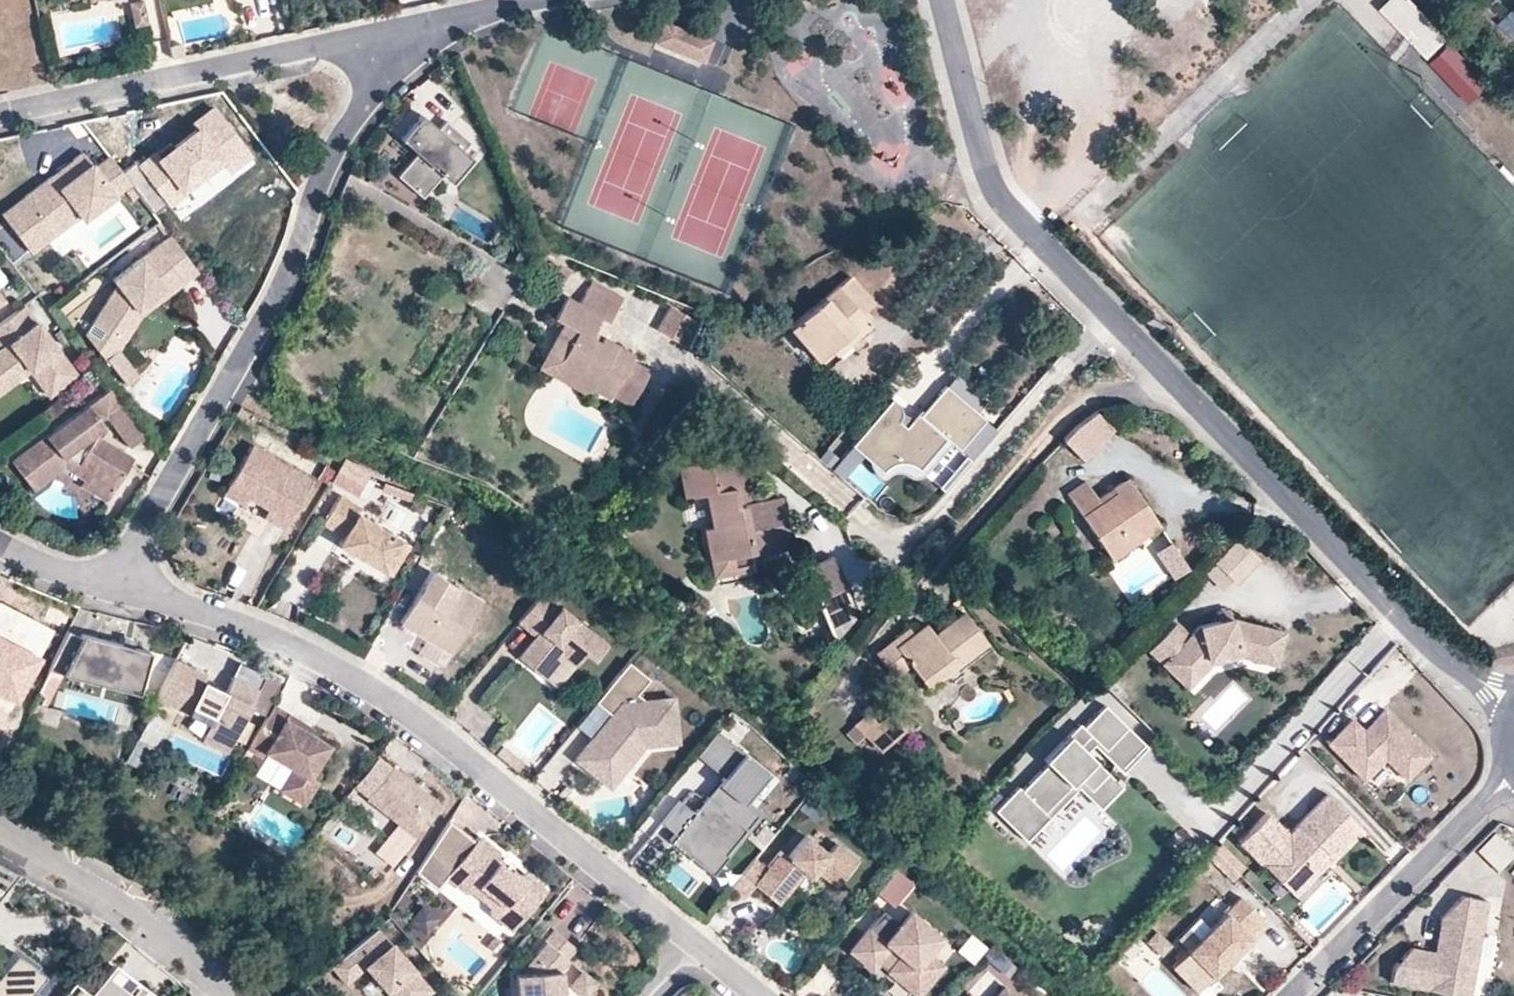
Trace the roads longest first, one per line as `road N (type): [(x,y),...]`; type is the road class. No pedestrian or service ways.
road 1 (residential): [(1513,698),(1433,648),(1018,217),(992,185),(942,0)]
road 2 (residential): [(117,587),(260,636),(412,717),(760,995)]
road 3 (residential): [(117,587),(262,324),(322,171),(386,59),(396,26)]
road 4 (residential): [(0,113),(396,26)]
road 5 (residential): [(1289,995),(1512,776)]
road 6 (residential): [(236,995),(204,961),(126,903),(0,829)]
road 7 (residential): [(0,543),(117,587)]
road 8 (residential): [(396,26),(517,0)]

